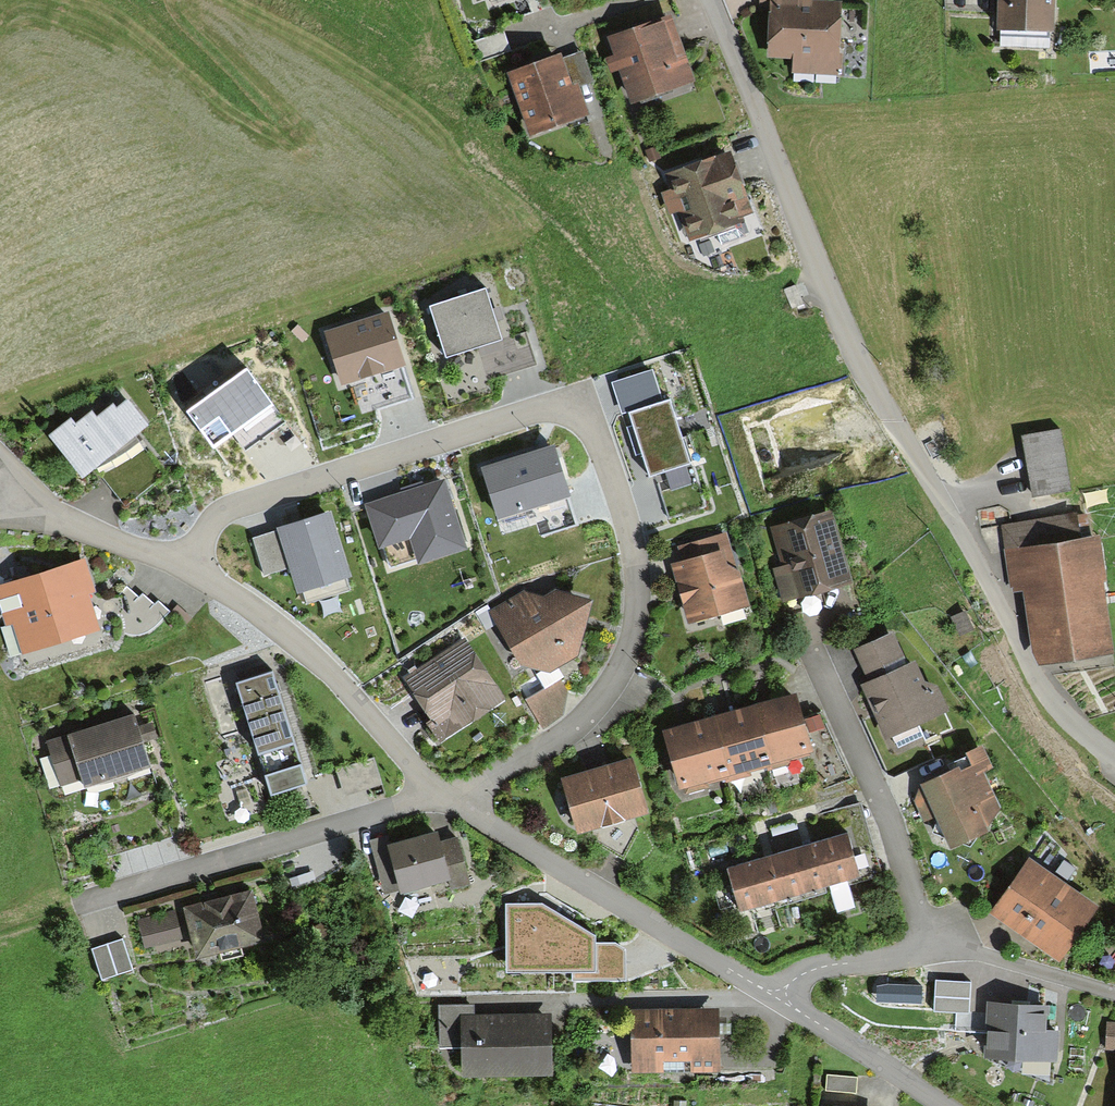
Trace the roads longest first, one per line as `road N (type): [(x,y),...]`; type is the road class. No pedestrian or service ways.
road 1 (residential): [(186,570),(210,524),(242,500),(551,407),(587,425),(633,558),(622,650),(603,693),(558,736),(454,798)]
road 2 (residential): [(1114,762),(1049,709),(944,503),(847,340),(709,0)]
road 3 (residential): [(71,900),(403,803),(454,798)]
road 4 (residential): [(774,995),(454,798)]
road 5 (residential): [(454,798),(427,781),(334,673),(186,570)]
road 6 (residential): [(928,944),(888,813),(813,643)]
road 7 (residential): [(936,1105),(774,995)]
road 8 (residential): [(928,944),(1114,997)]
road 9 (residential): [(186,570),(29,507)]
road 10 (residential): [(774,995),(800,969),(928,944)]

